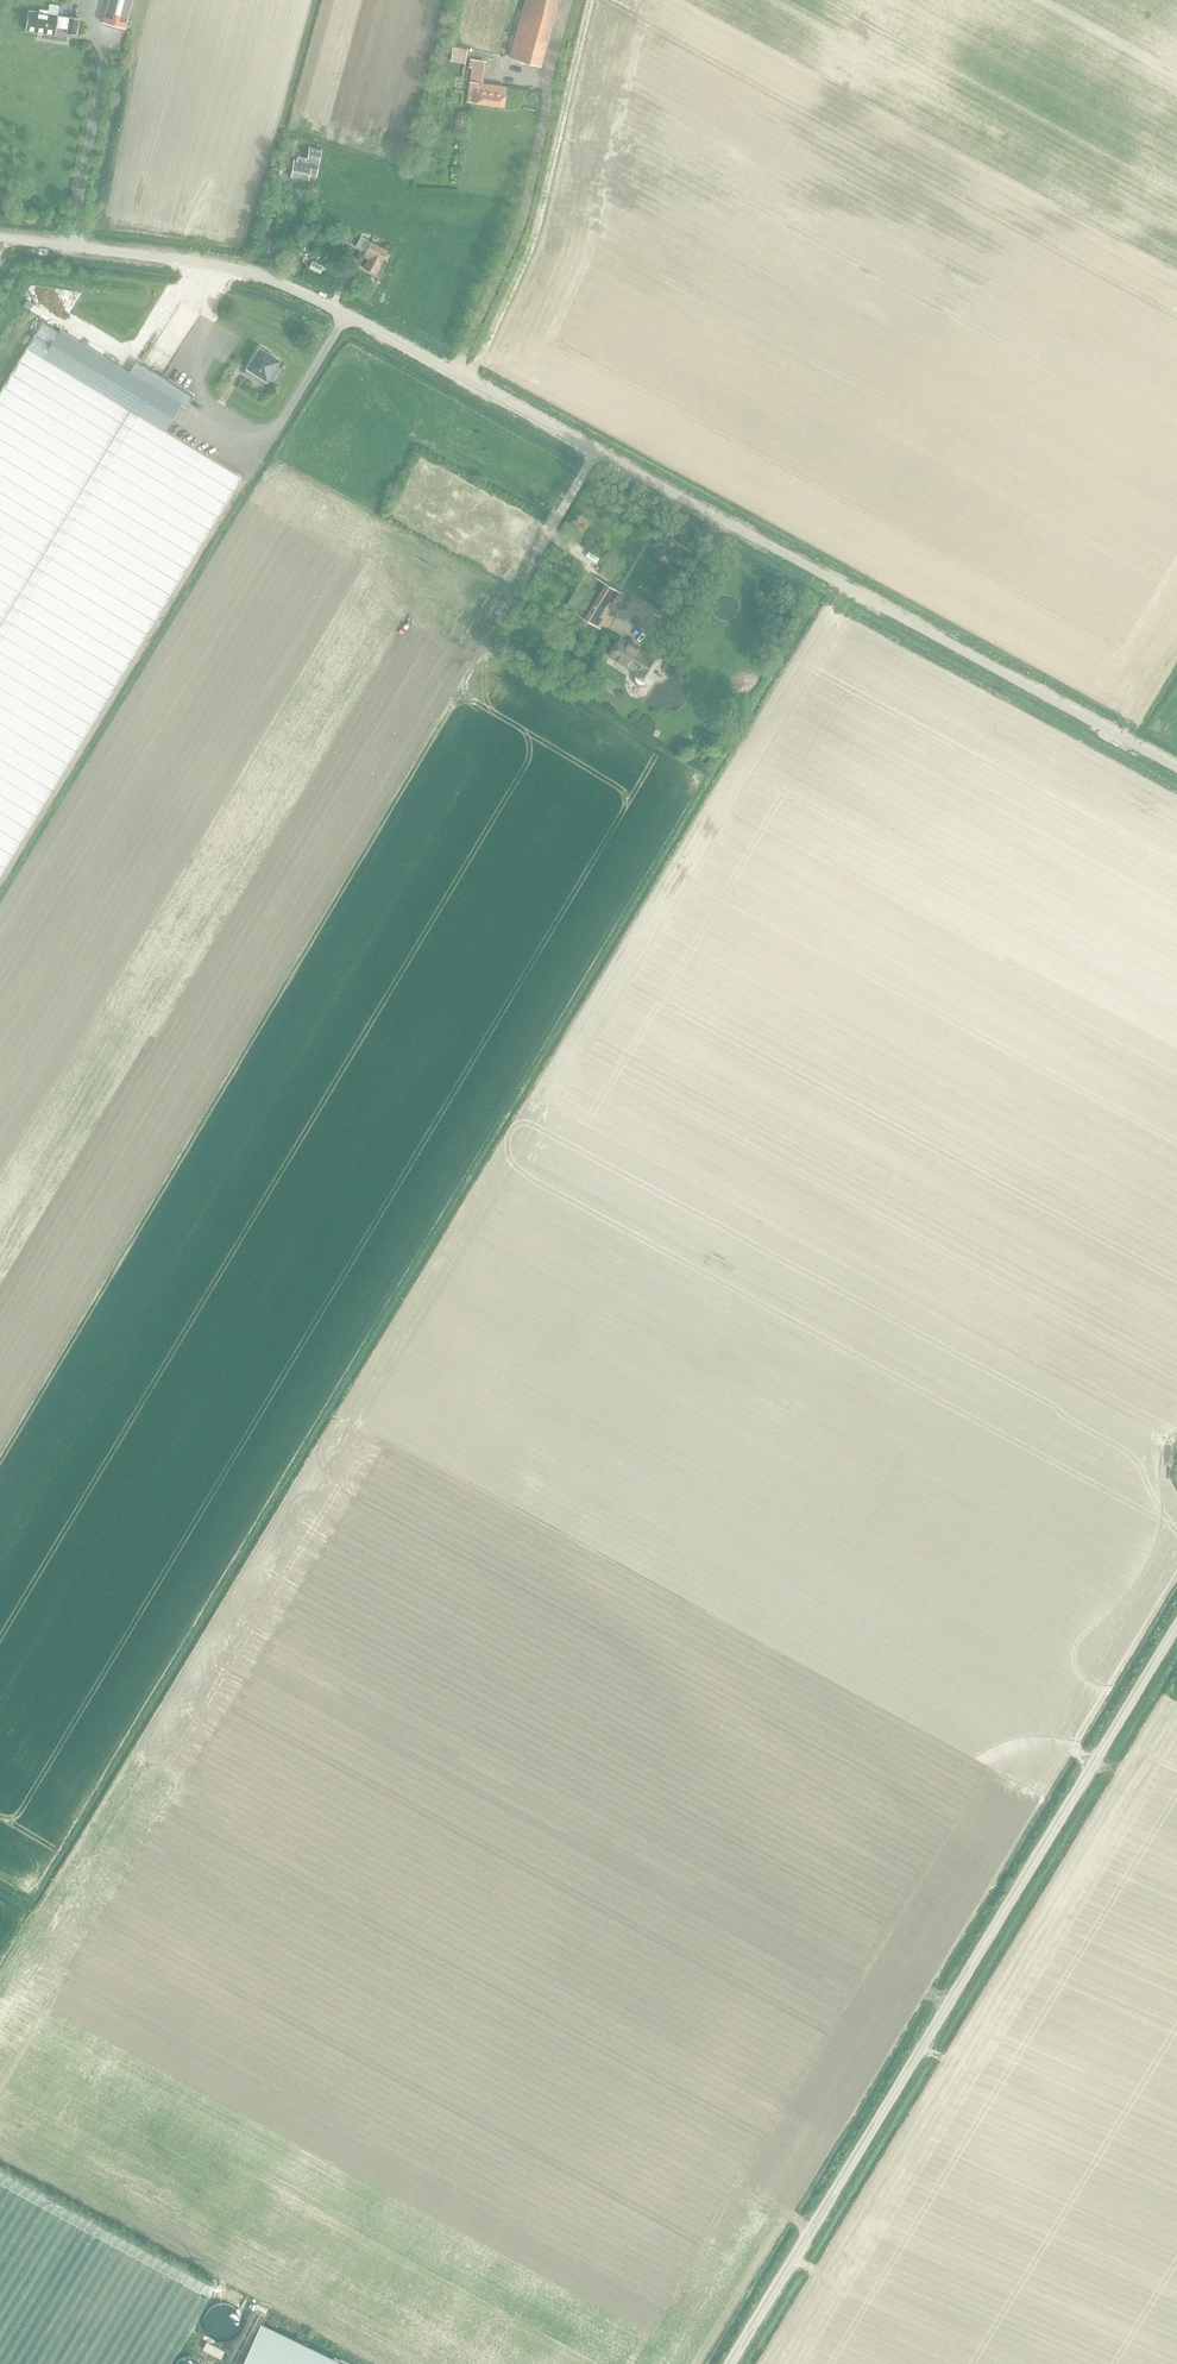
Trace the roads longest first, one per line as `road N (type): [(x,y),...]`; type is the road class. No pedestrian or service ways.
road 1 (unclassified): [(1176,766),(276,280),(0,238)]
road 2 (unclassified): [(736,2363),(1176,1621)]

